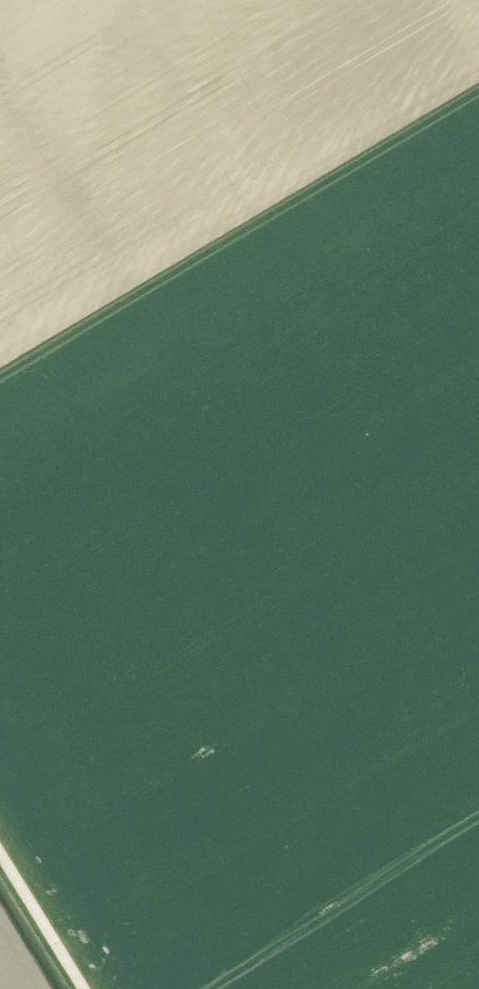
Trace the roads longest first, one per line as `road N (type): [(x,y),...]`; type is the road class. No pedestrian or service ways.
road 1 (track): [(82,988),(0,861)]

